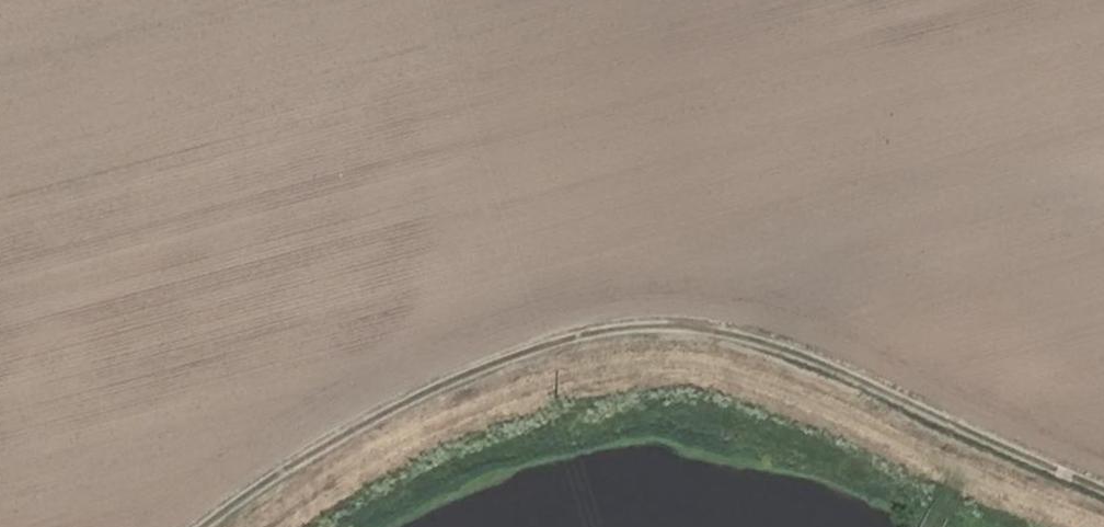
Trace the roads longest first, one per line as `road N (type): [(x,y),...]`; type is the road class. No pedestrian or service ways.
road 1 (track): [(186,526),(352,420),(443,376),(557,333),(660,313),(738,317),(790,330),(1103,465)]
road 2 (track): [(939,526),(992,417)]

